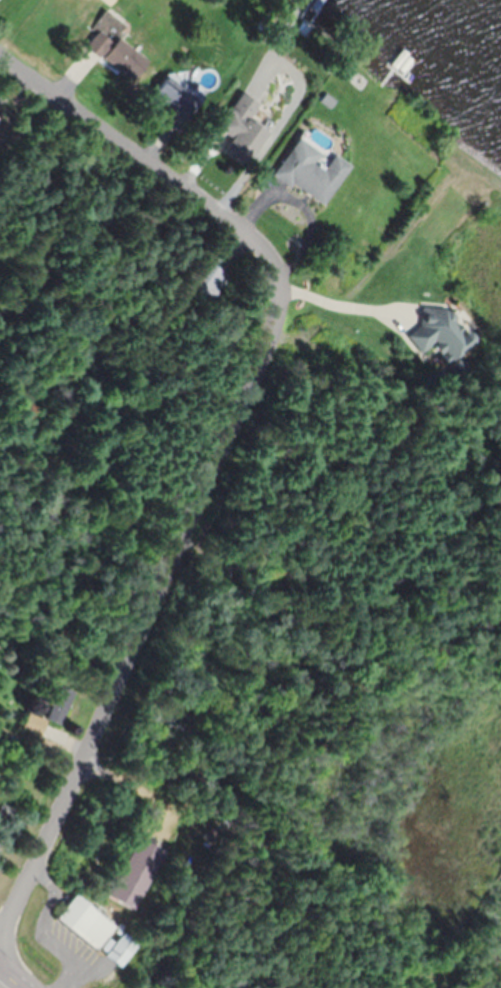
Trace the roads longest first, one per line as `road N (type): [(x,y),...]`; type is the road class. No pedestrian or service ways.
road 1 (residential): [(0,934),(266,357),(281,291),(247,233),(0,58)]

